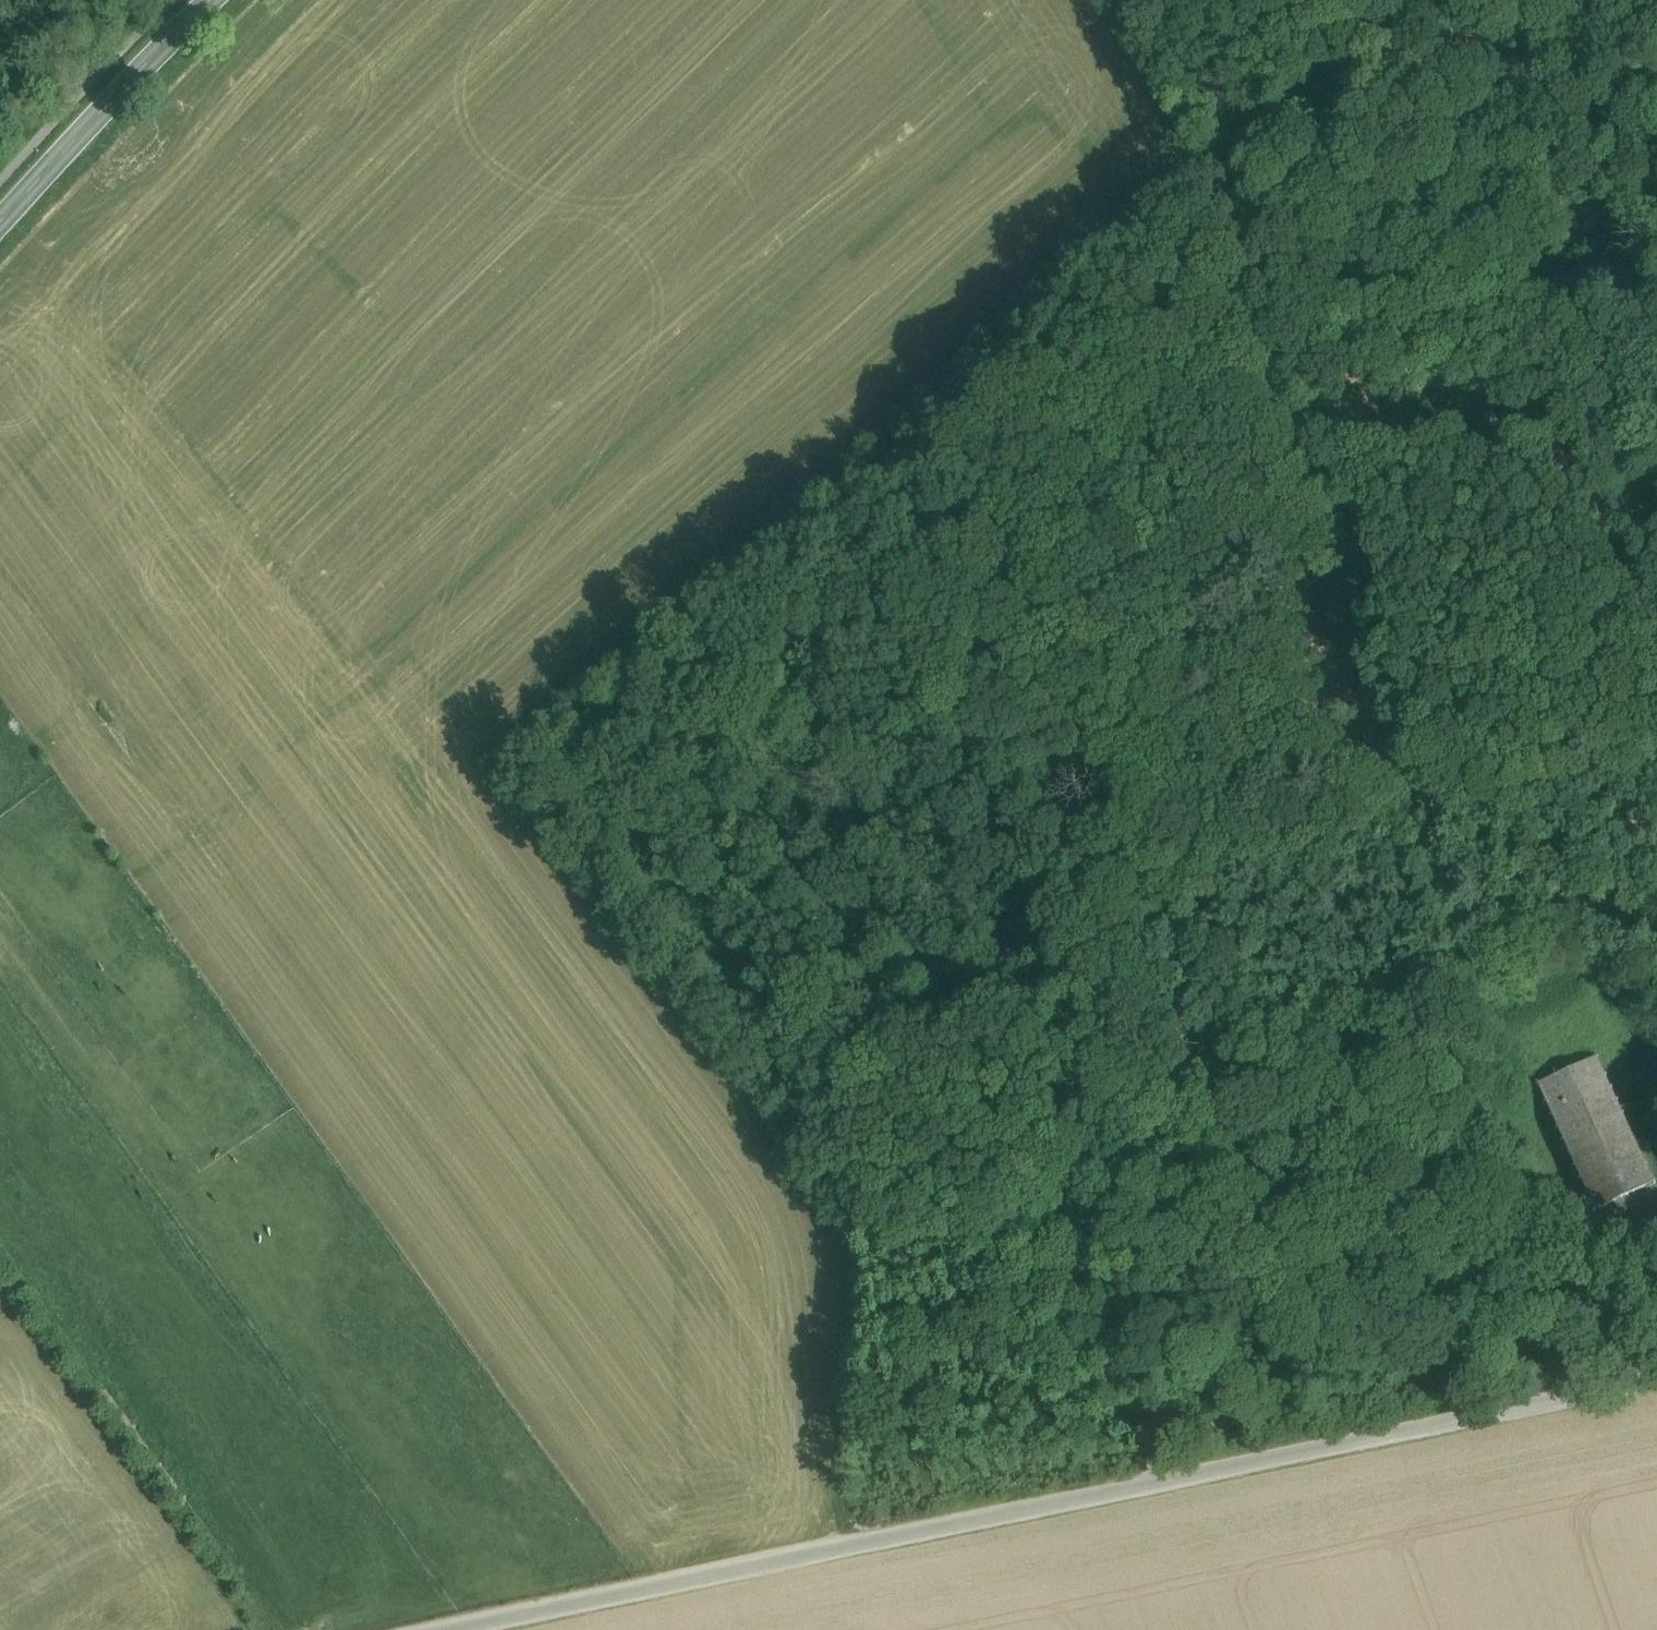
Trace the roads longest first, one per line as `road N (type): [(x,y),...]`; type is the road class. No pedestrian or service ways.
road 1 (unclassified): [(1656,1378),(451,1629)]
road 2 (secondary): [(0,230),(218,0)]

